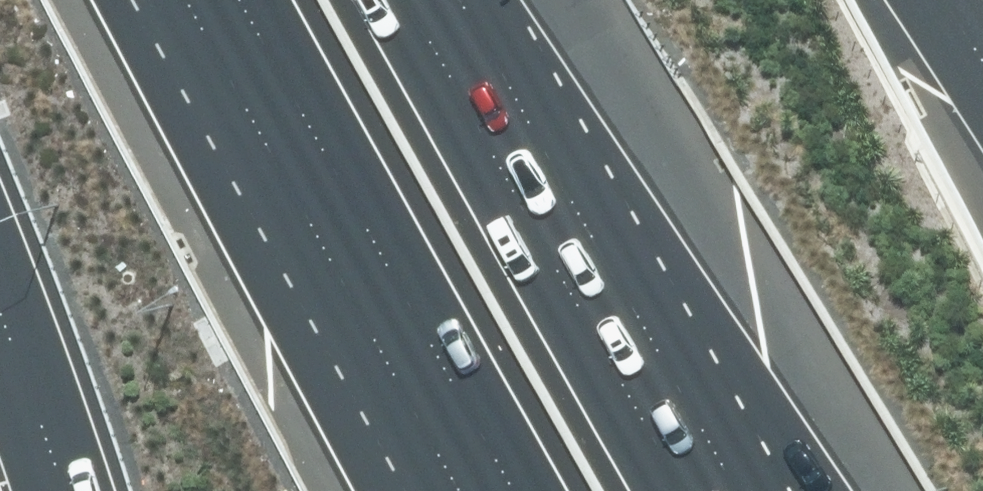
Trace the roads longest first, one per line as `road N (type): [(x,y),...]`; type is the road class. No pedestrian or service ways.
road 1 (motorway): [(511,0),(824,490)]
road 2 (motorway): [(480,0),(760,490)]
road 3 (motorway): [(480,490),(210,0)]
road 4 (motorway): [(66,490),(0,279)]

